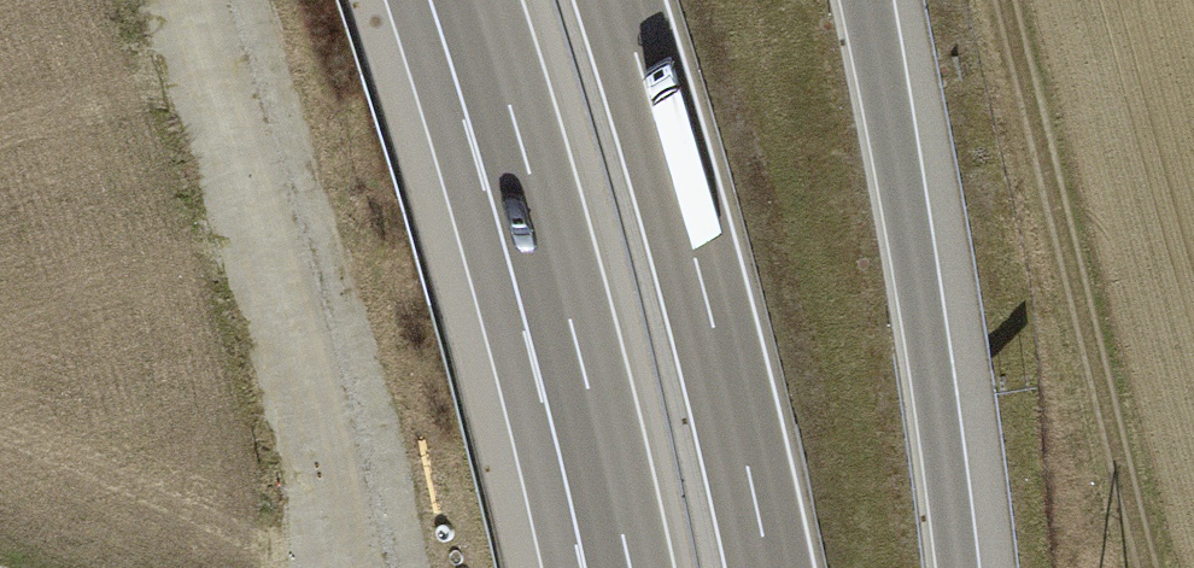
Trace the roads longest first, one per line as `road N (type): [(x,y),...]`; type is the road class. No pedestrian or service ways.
road 1 (track): [(401,567),(224,0)]
road 2 (trunk): [(475,0),(574,336),(630,567)]
road 3 (trunk): [(769,567),(707,302),(618,0)]
road 4 (track): [(1148,567),(1004,0)]
road 5 (trunk): [(958,567),(866,0)]

